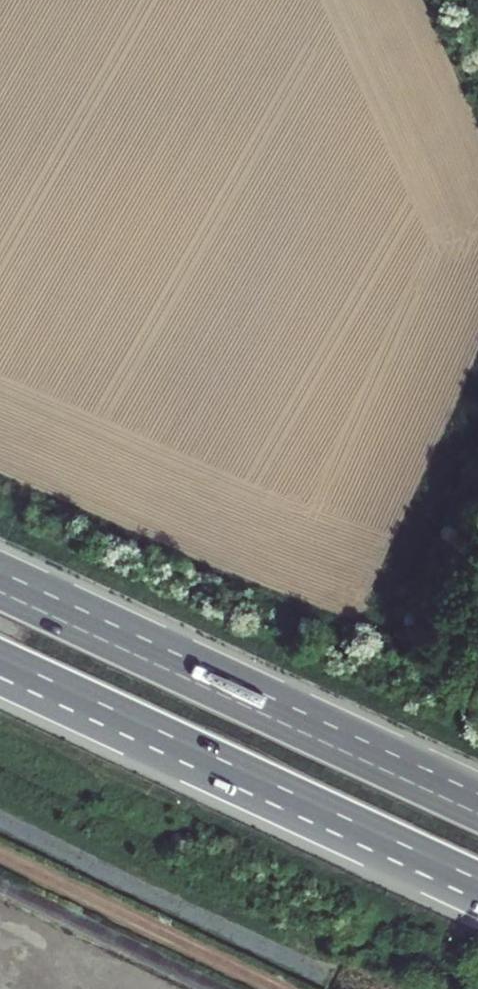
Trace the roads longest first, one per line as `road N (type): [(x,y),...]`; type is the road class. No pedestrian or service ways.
road 1 (motorway): [(477,814),(0,591)]
road 2 (motorway): [(0,658),(477,880)]

